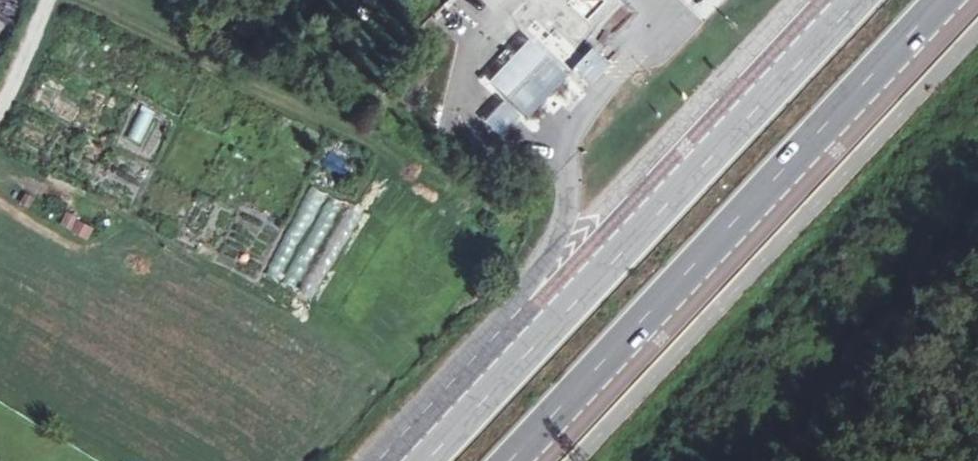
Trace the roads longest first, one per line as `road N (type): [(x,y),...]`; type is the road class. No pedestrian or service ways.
road 1 (primary): [(519,460),(953,0)]
road 2 (primary): [(846,0),(413,460)]

